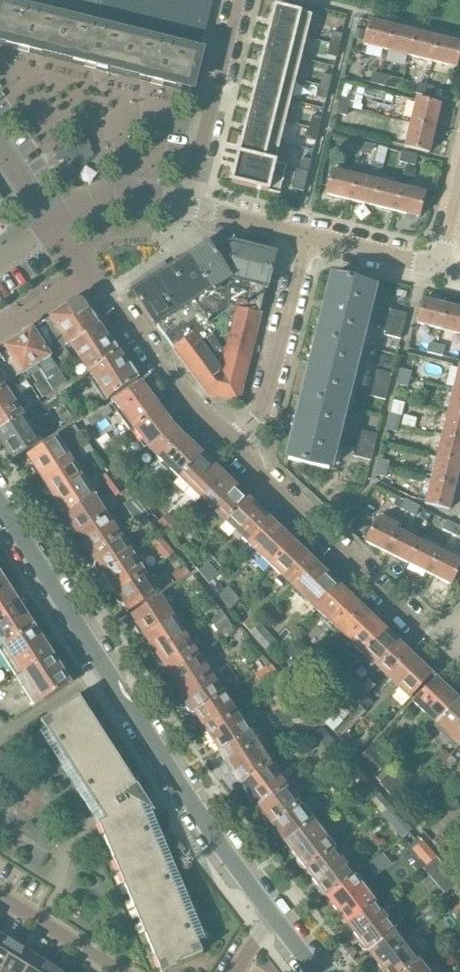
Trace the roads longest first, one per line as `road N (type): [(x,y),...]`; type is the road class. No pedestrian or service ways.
road 1 (residential): [(249,456),(48,226)]
road 2 (residential): [(459,664),(249,456)]
road 3 (residential): [(269,911),(104,668)]
road 4 (residential): [(249,456),(305,233)]
road 5 (residential): [(104,668),(0,505)]
road 6 (residential): [(188,204),(119,193),(48,226)]
road 7 (residential): [(118,971),(0,899)]
road 8 (residential): [(437,266),(305,233)]
road 9 (residential): [(0,736),(104,668)]
road 10 (residential): [(188,204),(217,86)]
road 11 (residential): [(305,233),(188,204)]

